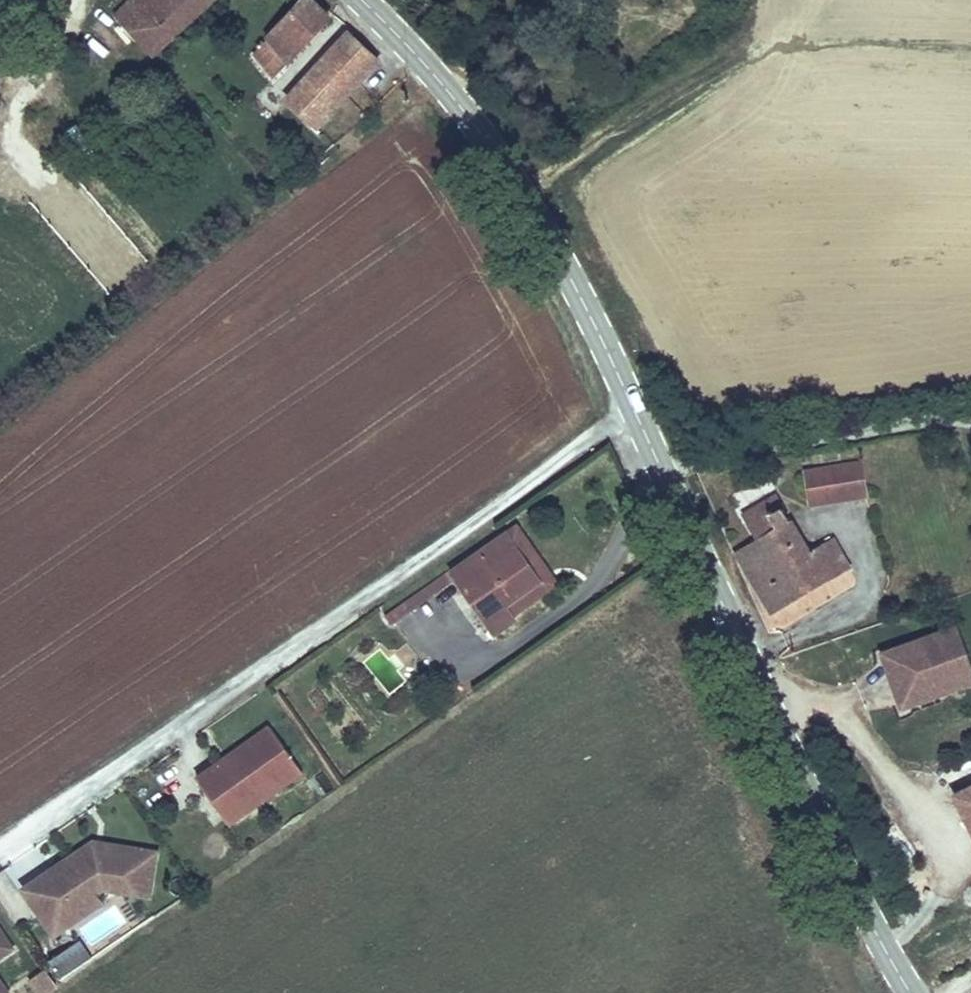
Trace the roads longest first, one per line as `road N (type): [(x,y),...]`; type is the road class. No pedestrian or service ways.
road 1 (residential): [(0,850),(635,409)]
road 2 (secondary): [(635,409),(913,992)]
road 3 (secondary): [(362,0),(447,84),(511,167),(635,409)]

